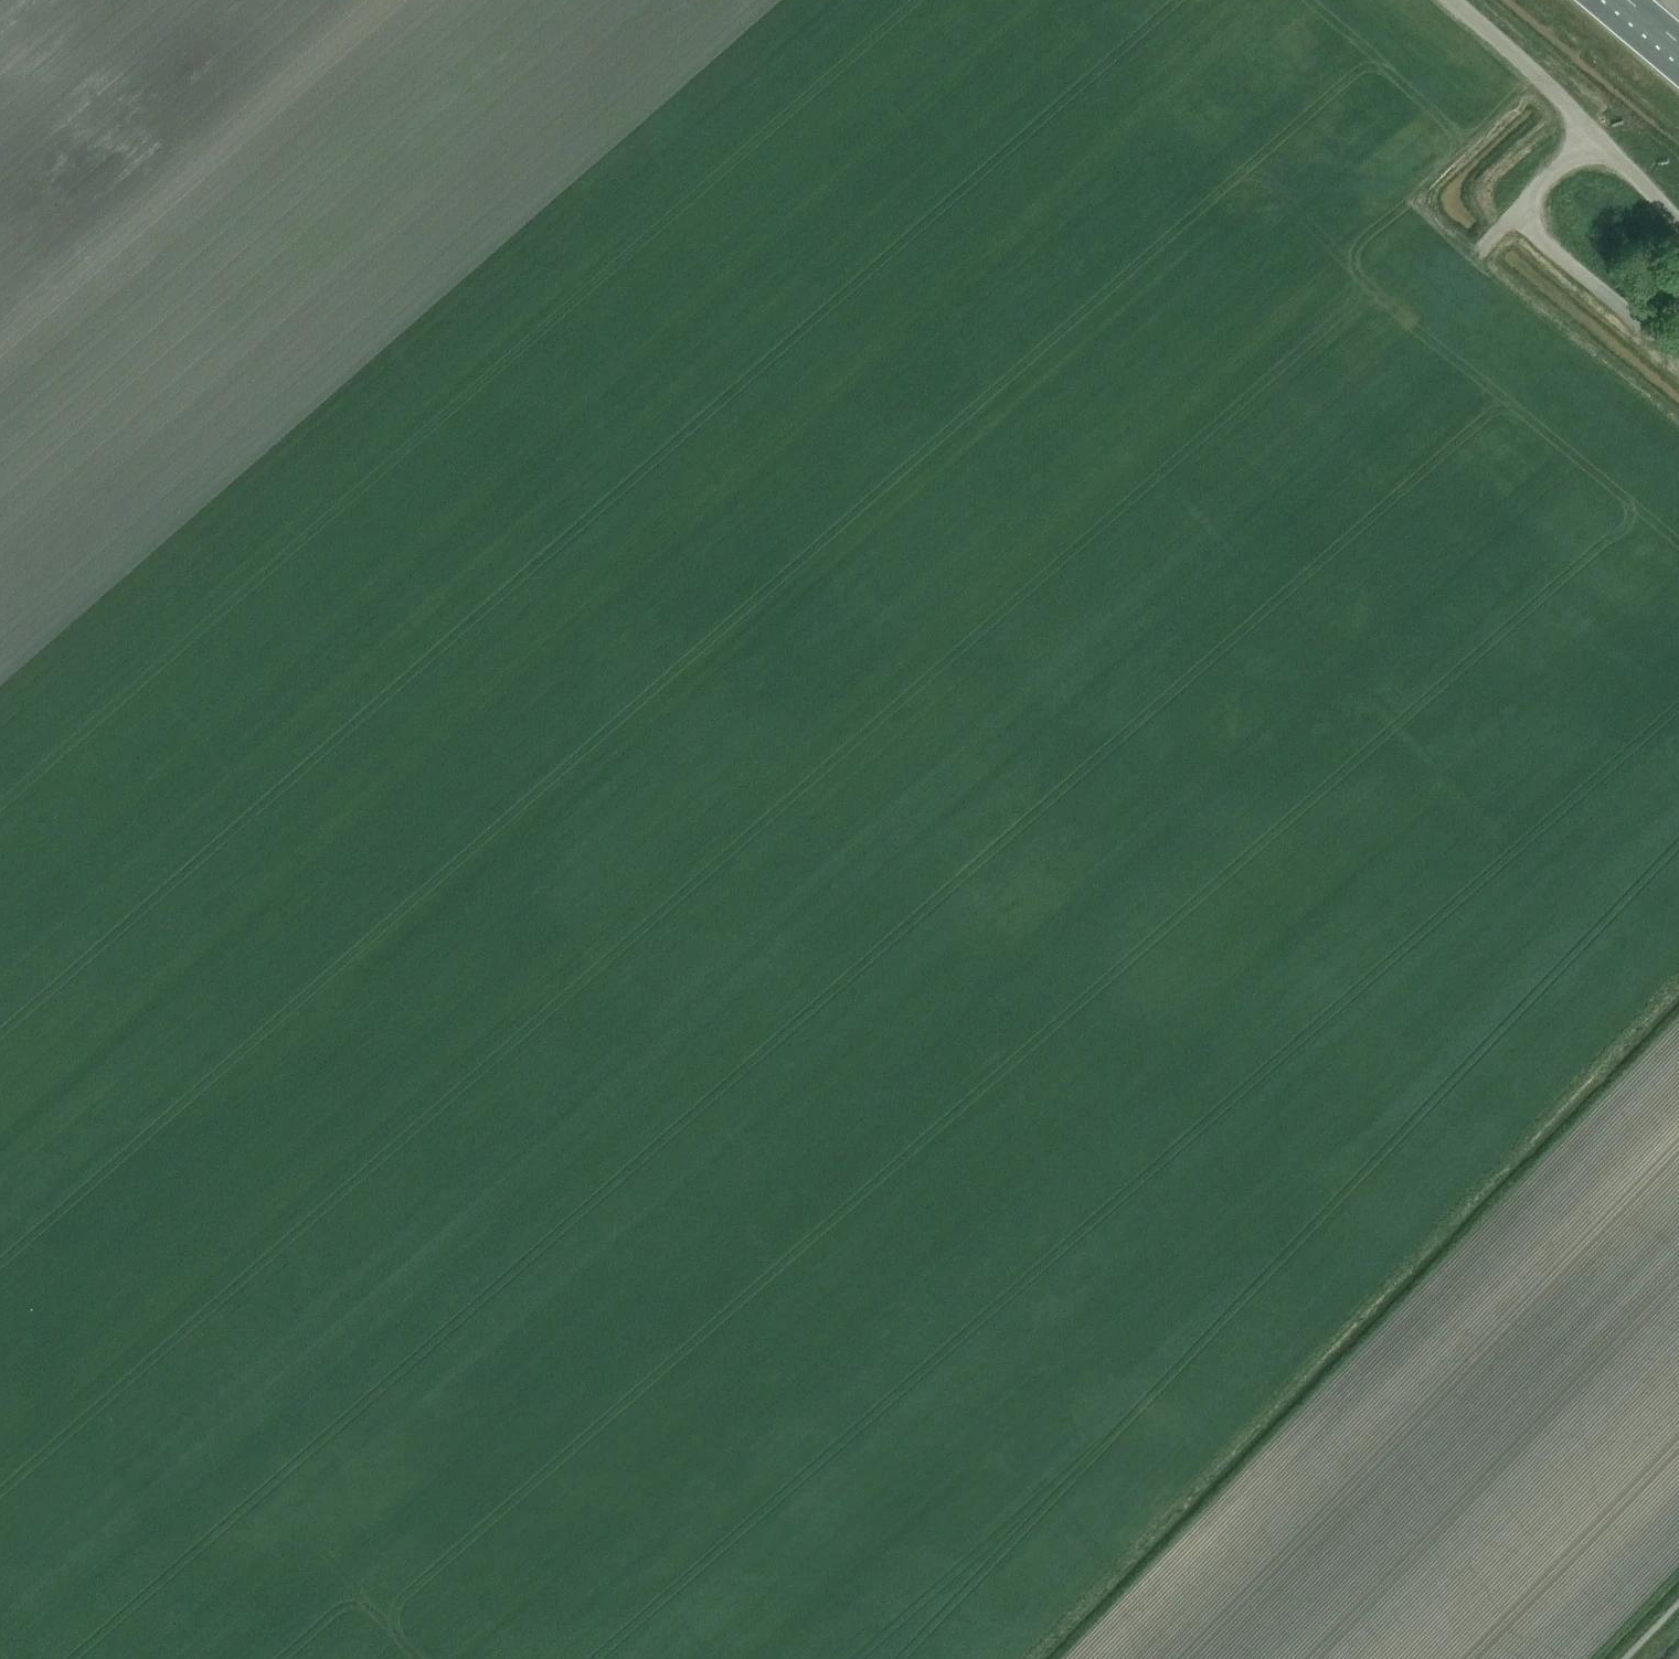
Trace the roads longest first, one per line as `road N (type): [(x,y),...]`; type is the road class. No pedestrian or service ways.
road 1 (unclassified): [(1678,358),(1528,230),(1527,204),(1591,132)]
road 2 (unclassified): [(1591,132),(1452,0)]
road 3 (unclassified): [(1678,227),(1591,132)]

